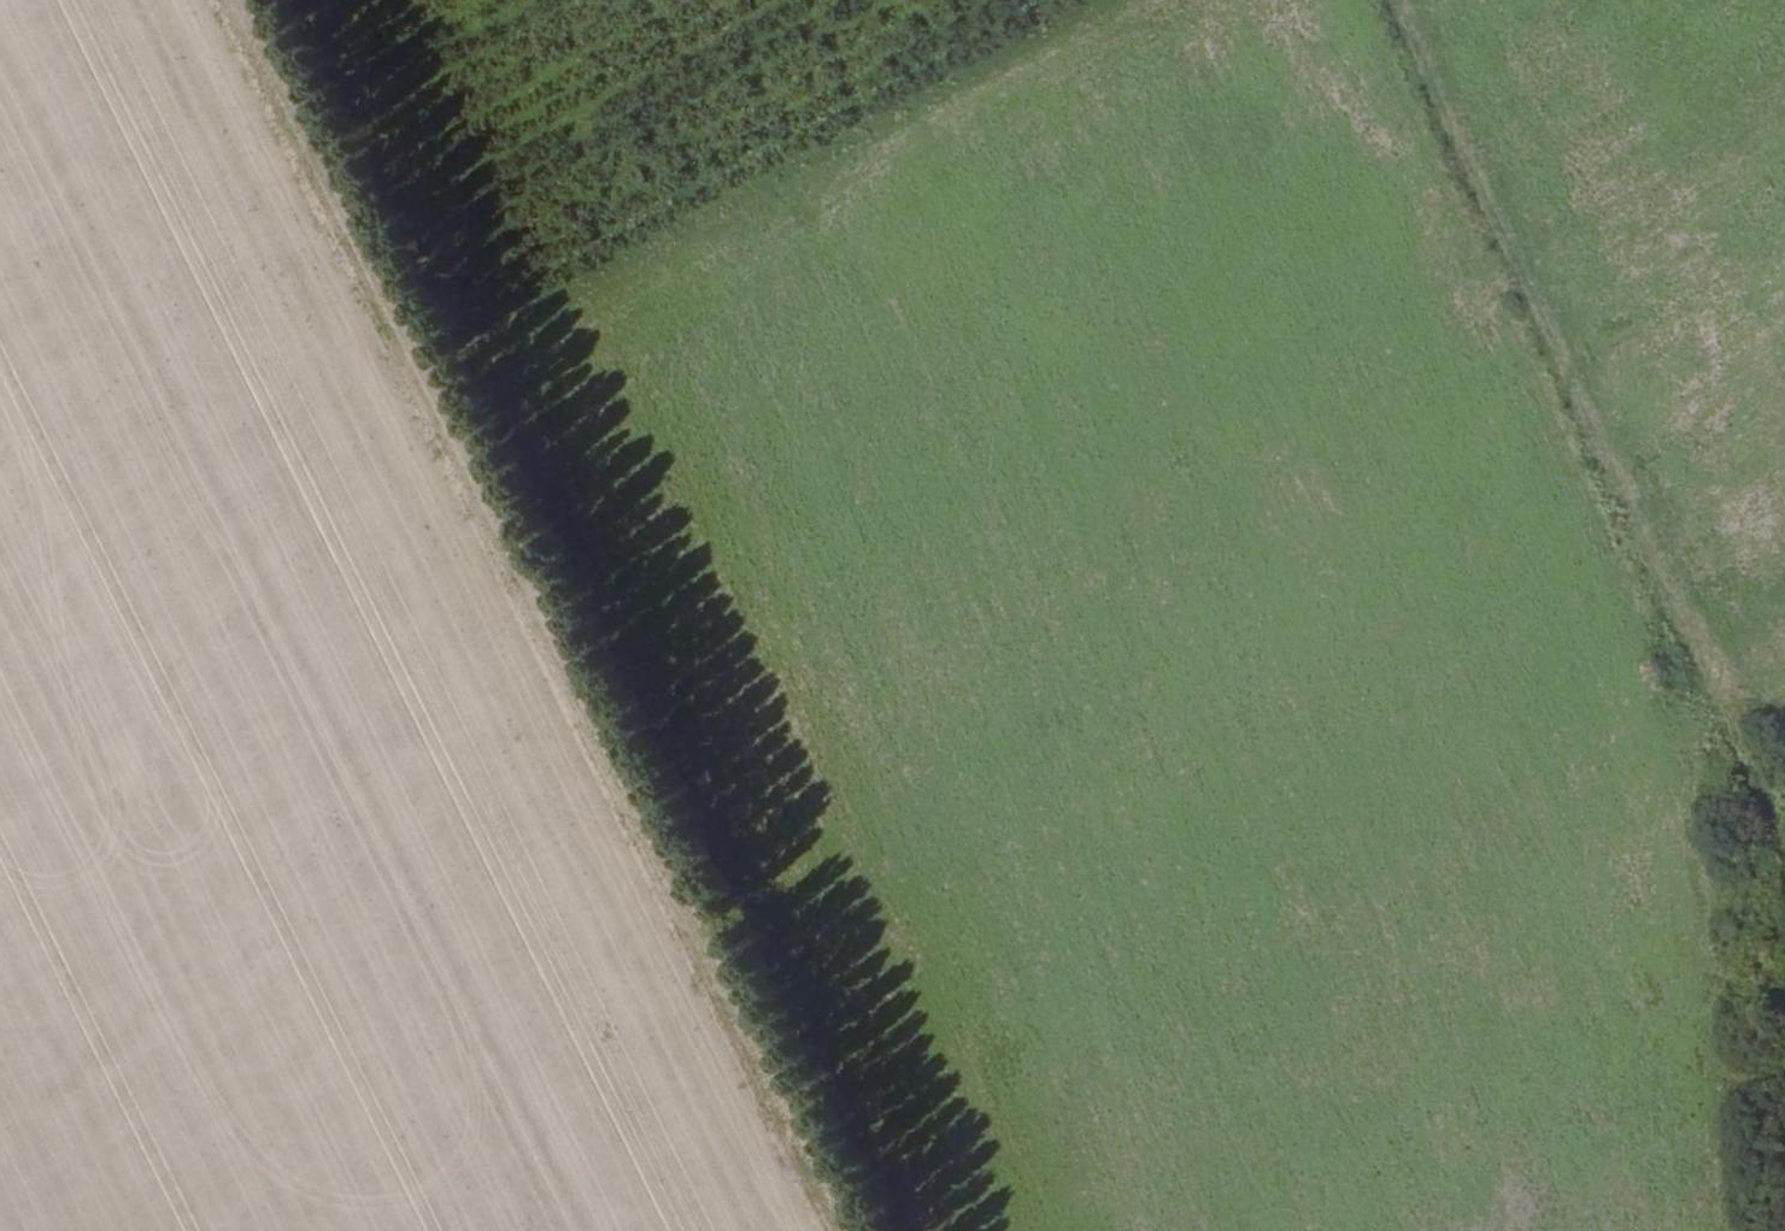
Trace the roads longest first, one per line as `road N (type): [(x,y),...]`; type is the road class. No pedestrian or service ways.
road 1 (track): [(1425,0),(1784,814)]

